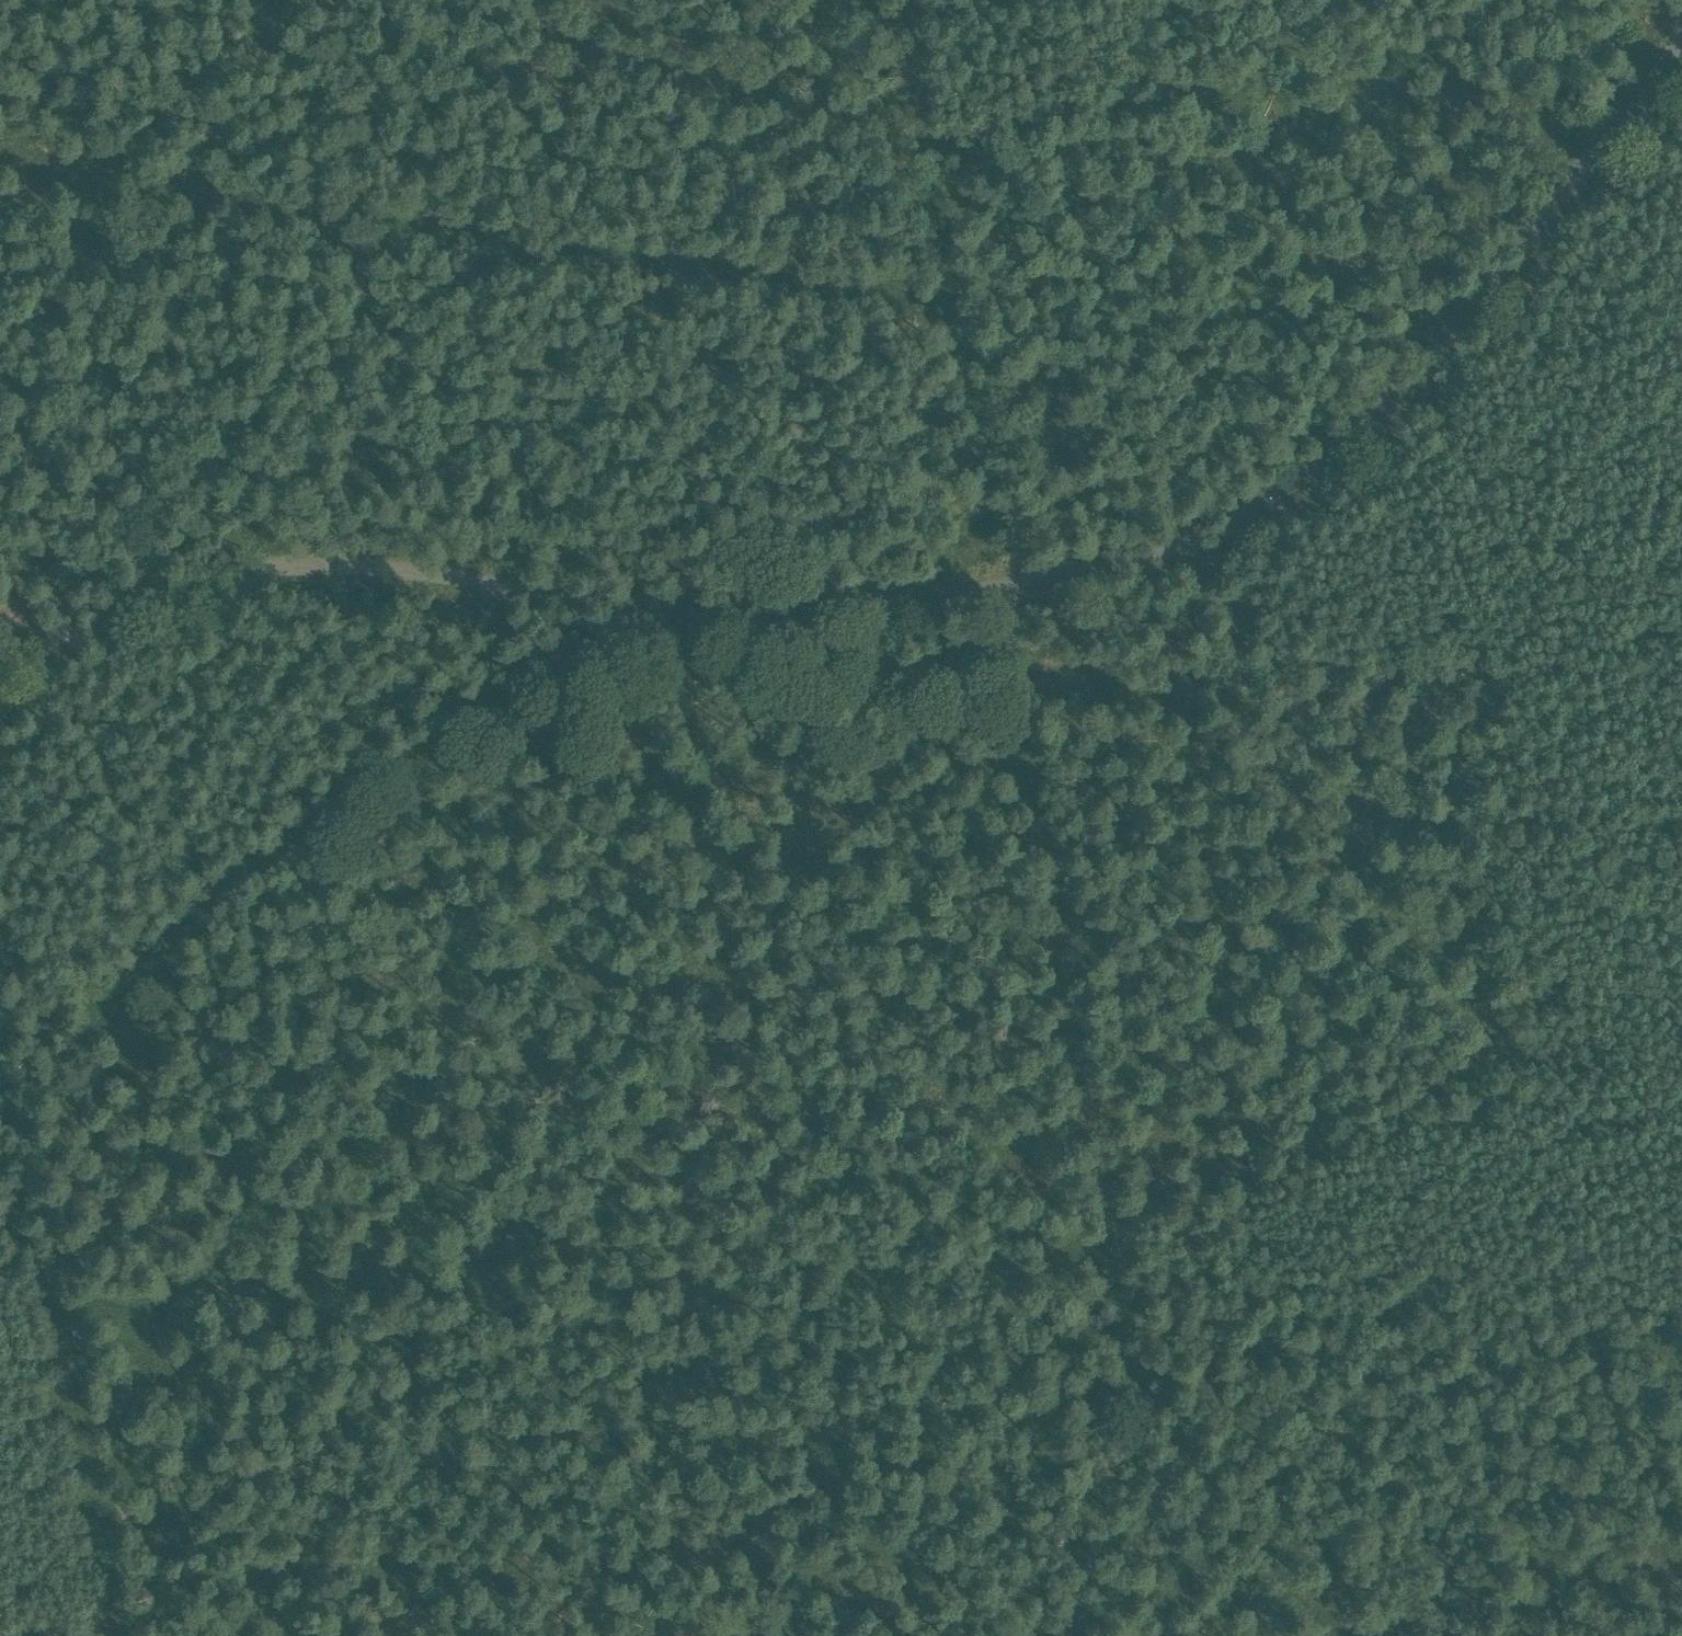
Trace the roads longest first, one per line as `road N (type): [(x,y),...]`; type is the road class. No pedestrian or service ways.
road 1 (unclassified): [(0,652),(129,589),(249,557),(332,545),(699,590),(903,590),(1010,575),(1171,535),(1260,492),(1340,430),(1431,338),(1681,19)]
road 2 (track): [(0,610),(138,571),(172,577)]

